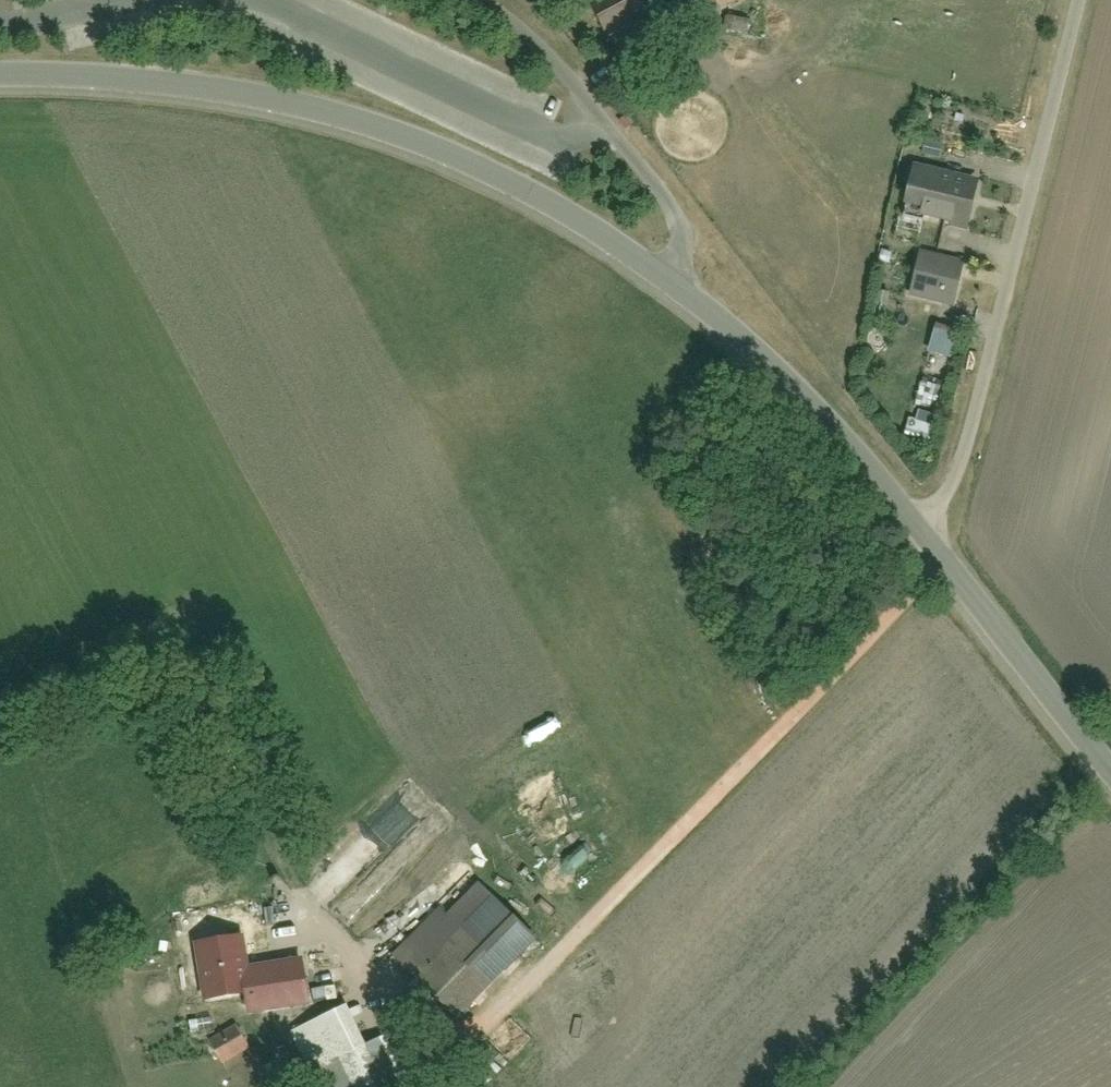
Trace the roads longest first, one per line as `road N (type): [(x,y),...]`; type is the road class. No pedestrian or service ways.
road 1 (tertiary): [(925,535),(827,428),(666,281),(571,214),(472,165),(373,126),(263,99),(143,81),(0,77)]
road 2 (unclassified): [(1081,0),(968,440),(925,535)]
road 3 (tertiary): [(1110,769),(925,535)]

